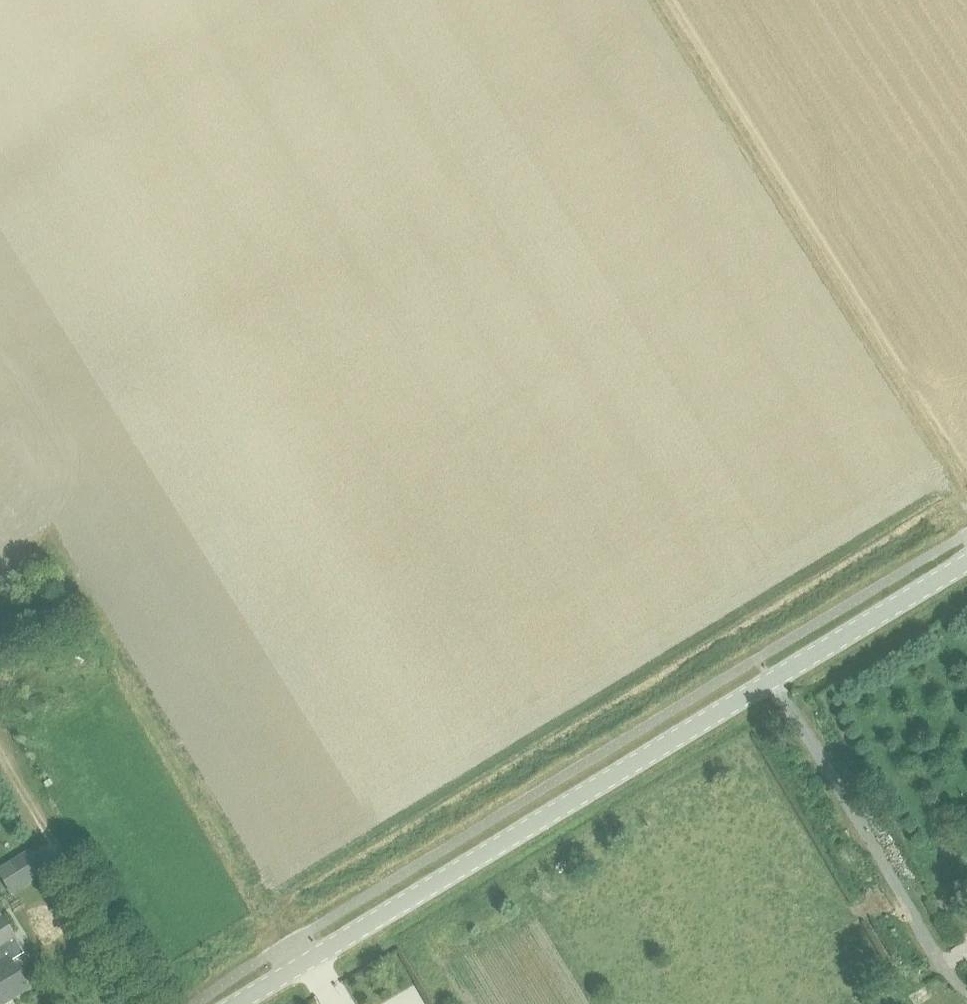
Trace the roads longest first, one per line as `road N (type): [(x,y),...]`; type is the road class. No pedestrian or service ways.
road 1 (tertiary): [(236,1003),(966,561)]

